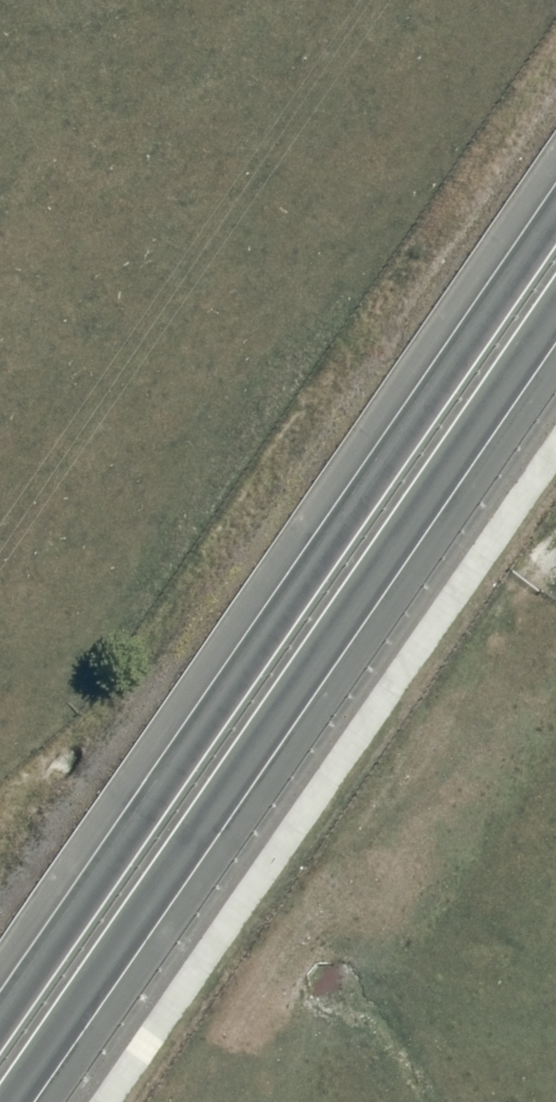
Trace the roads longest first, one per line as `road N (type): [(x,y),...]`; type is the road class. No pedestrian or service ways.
road 1 (trunk): [(0,1008),(555,208)]
road 2 (trunk): [(555,339),(30,1101)]

